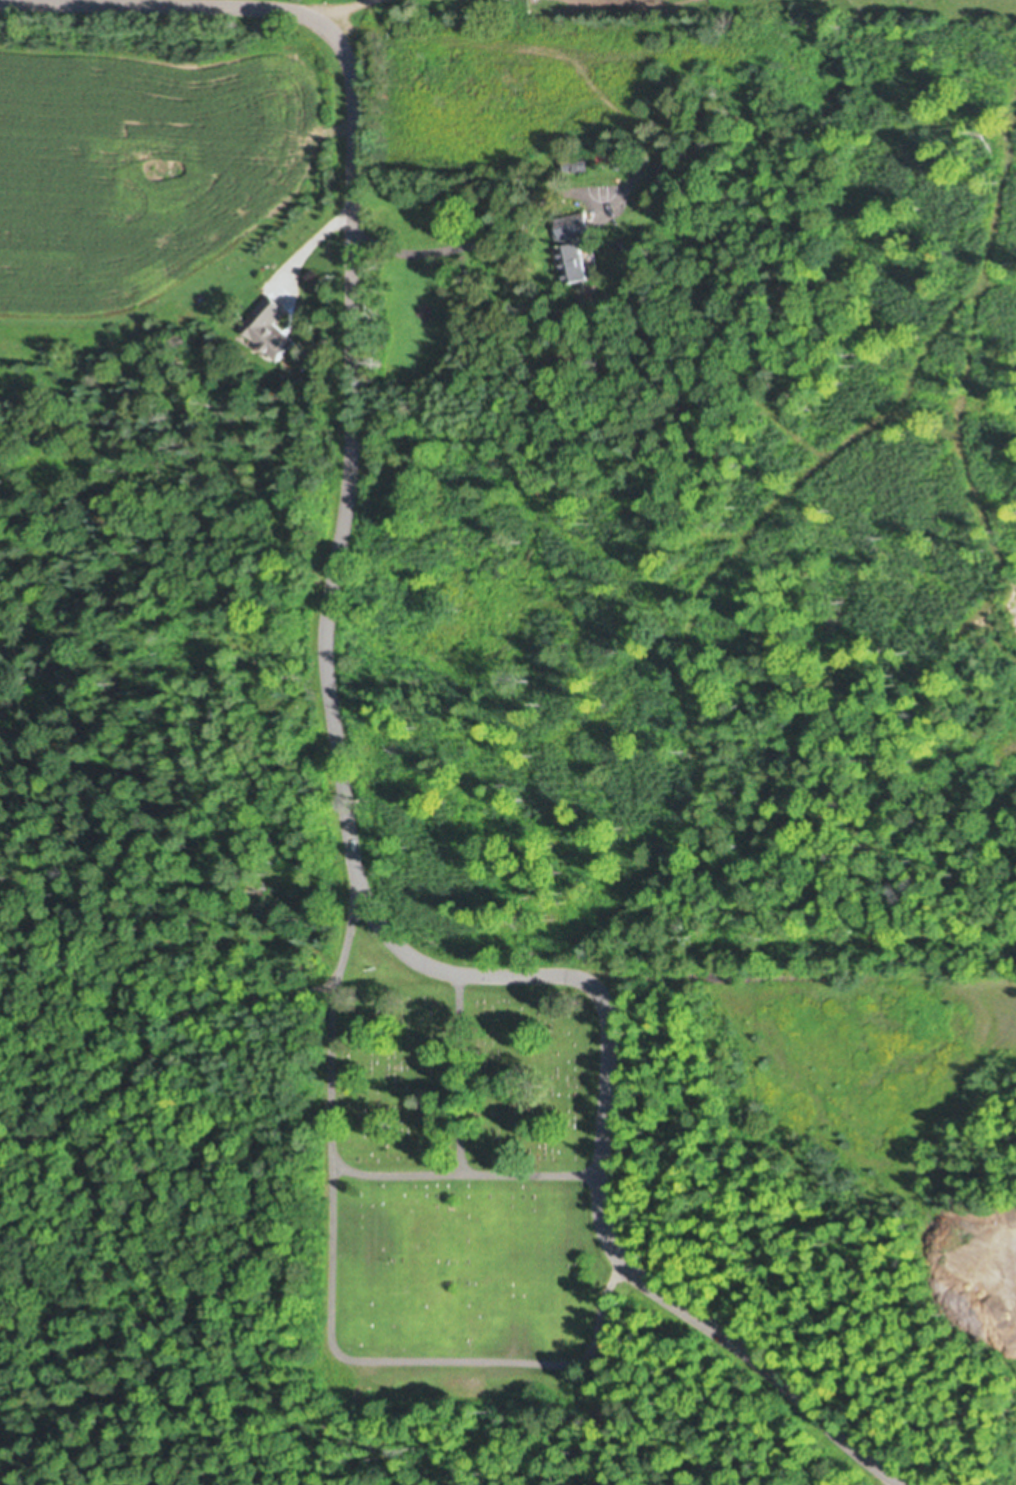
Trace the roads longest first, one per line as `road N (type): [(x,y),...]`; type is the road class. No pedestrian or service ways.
road 1 (residential): [(56,0),(287,5),(327,25),(352,81),(348,460),(325,635),(355,891),(393,943),(441,971),(560,974),(598,986)]
road 2 (residential): [(355,891),(331,999),(328,1173),(598,1178)]
road 3 (residential): [(897,1484),(769,1370),(625,1269),(603,1238),(598,1178)]
road 4 (residential): [(598,1178),(607,1024),(598,986)]

